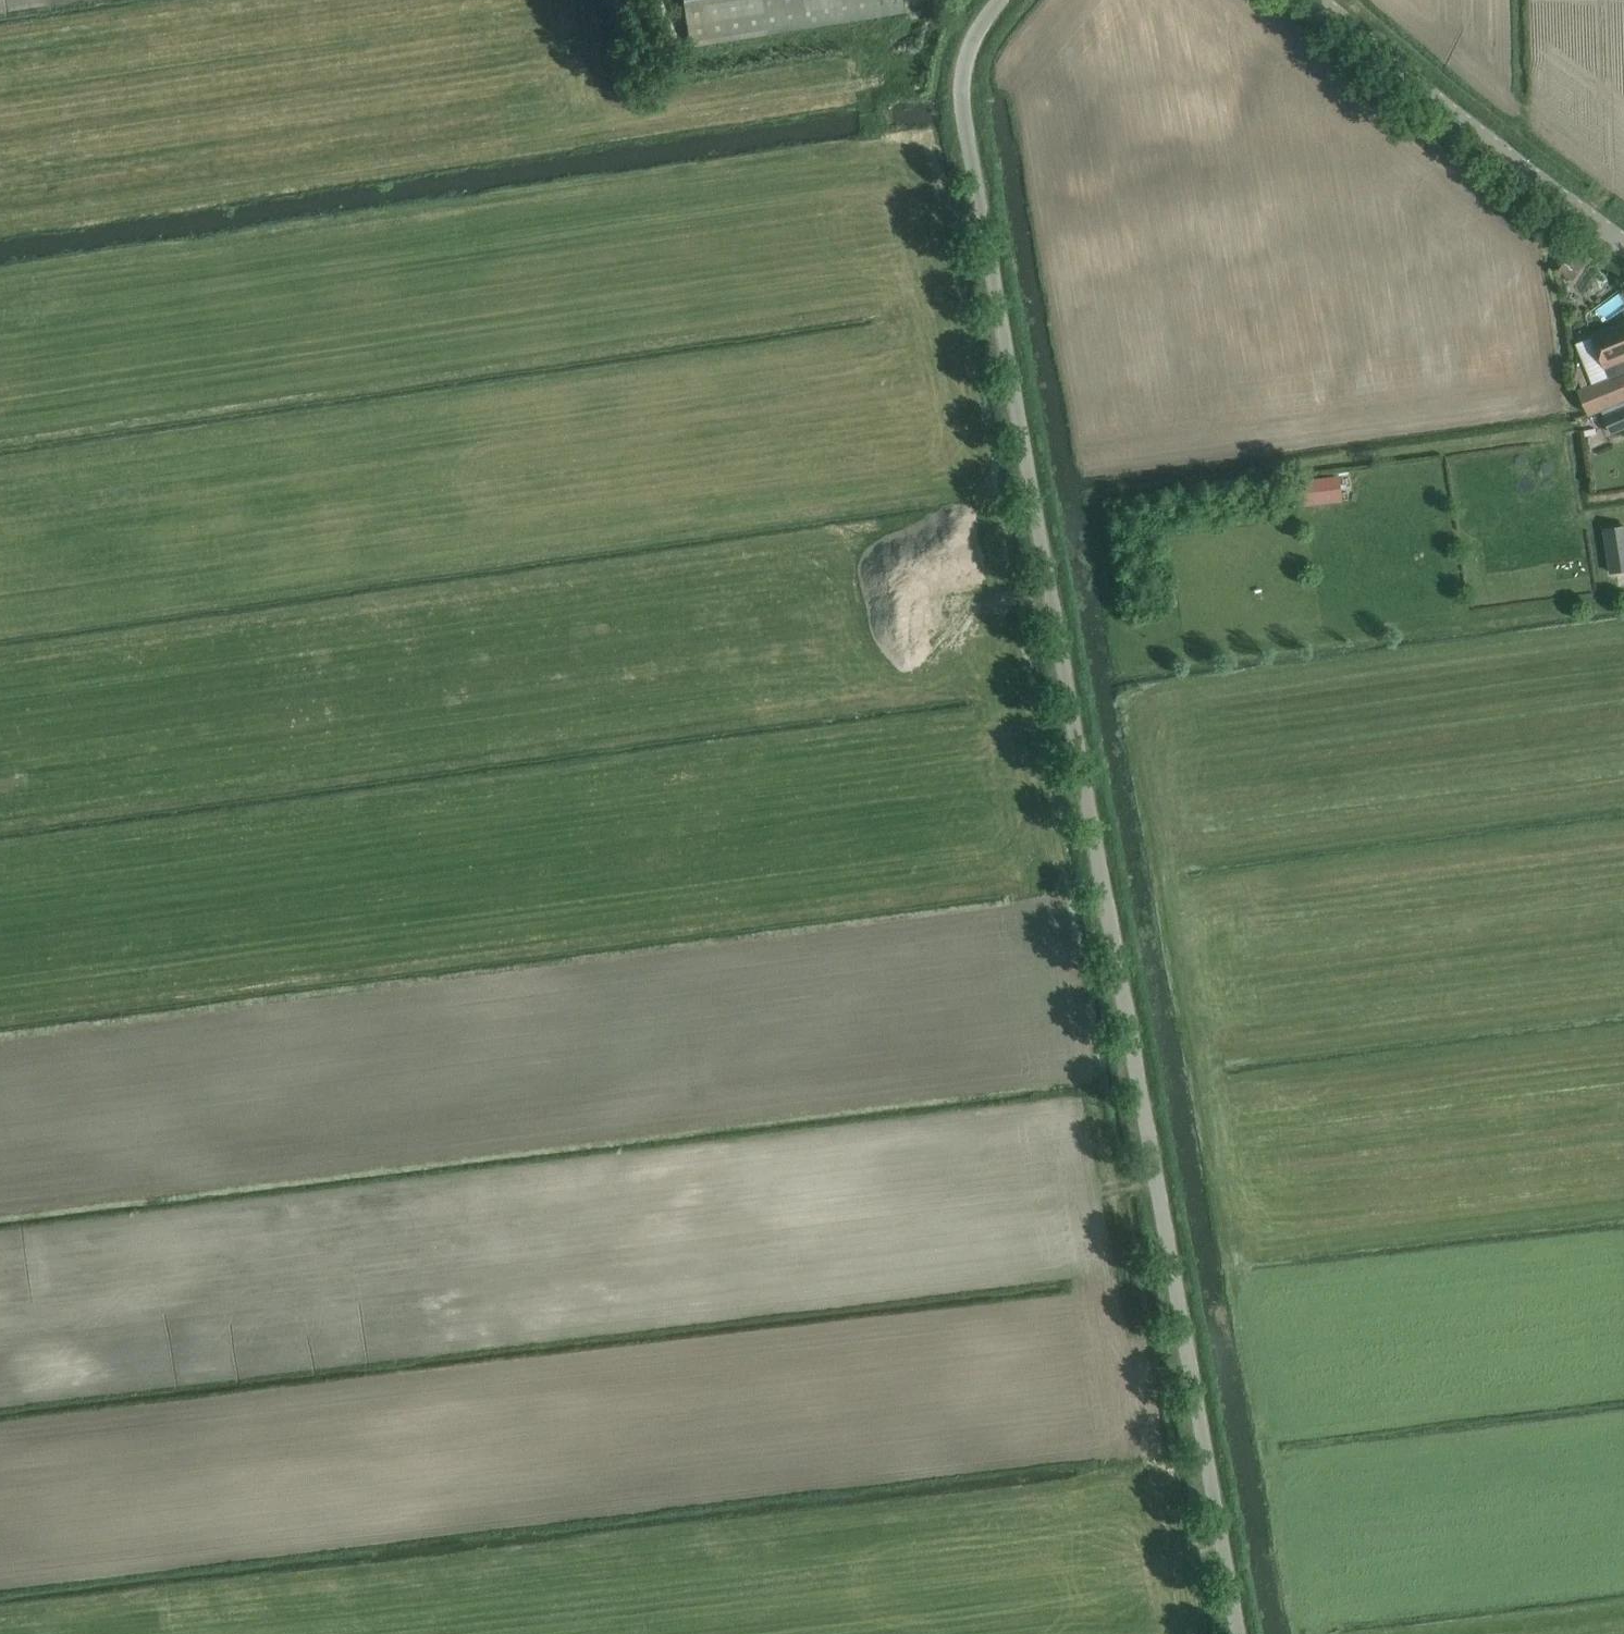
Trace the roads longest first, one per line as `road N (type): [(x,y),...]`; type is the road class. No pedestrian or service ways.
road 1 (unclassified): [(1234,1633),(1129,1068),(967,91),(980,36),(1011,0)]
road 2 (unclassified): [(1623,236),(1332,0)]

